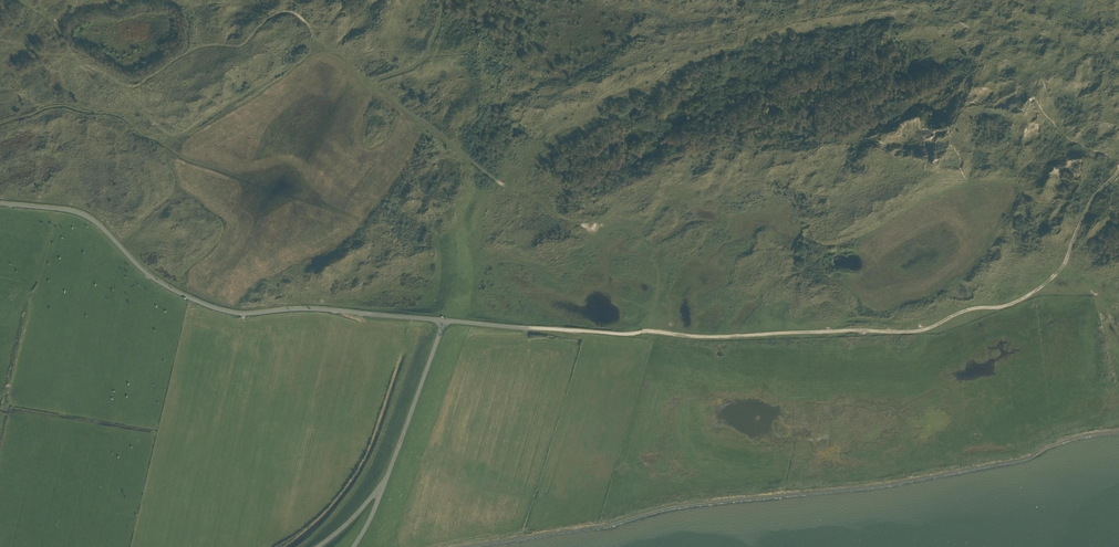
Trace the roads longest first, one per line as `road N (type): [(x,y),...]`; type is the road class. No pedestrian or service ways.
road 1 (track): [(1118,351),(1096,300),(1053,287),(915,333),(532,329)]
road 2 (unclassified): [(441,322),(313,305),(227,310),(146,272),(83,214),(0,201)]
road 3 (unclassified): [(380,483),(441,322)]
road 4 (track): [(1039,289),(1061,272),(1095,195),(1118,170)]

